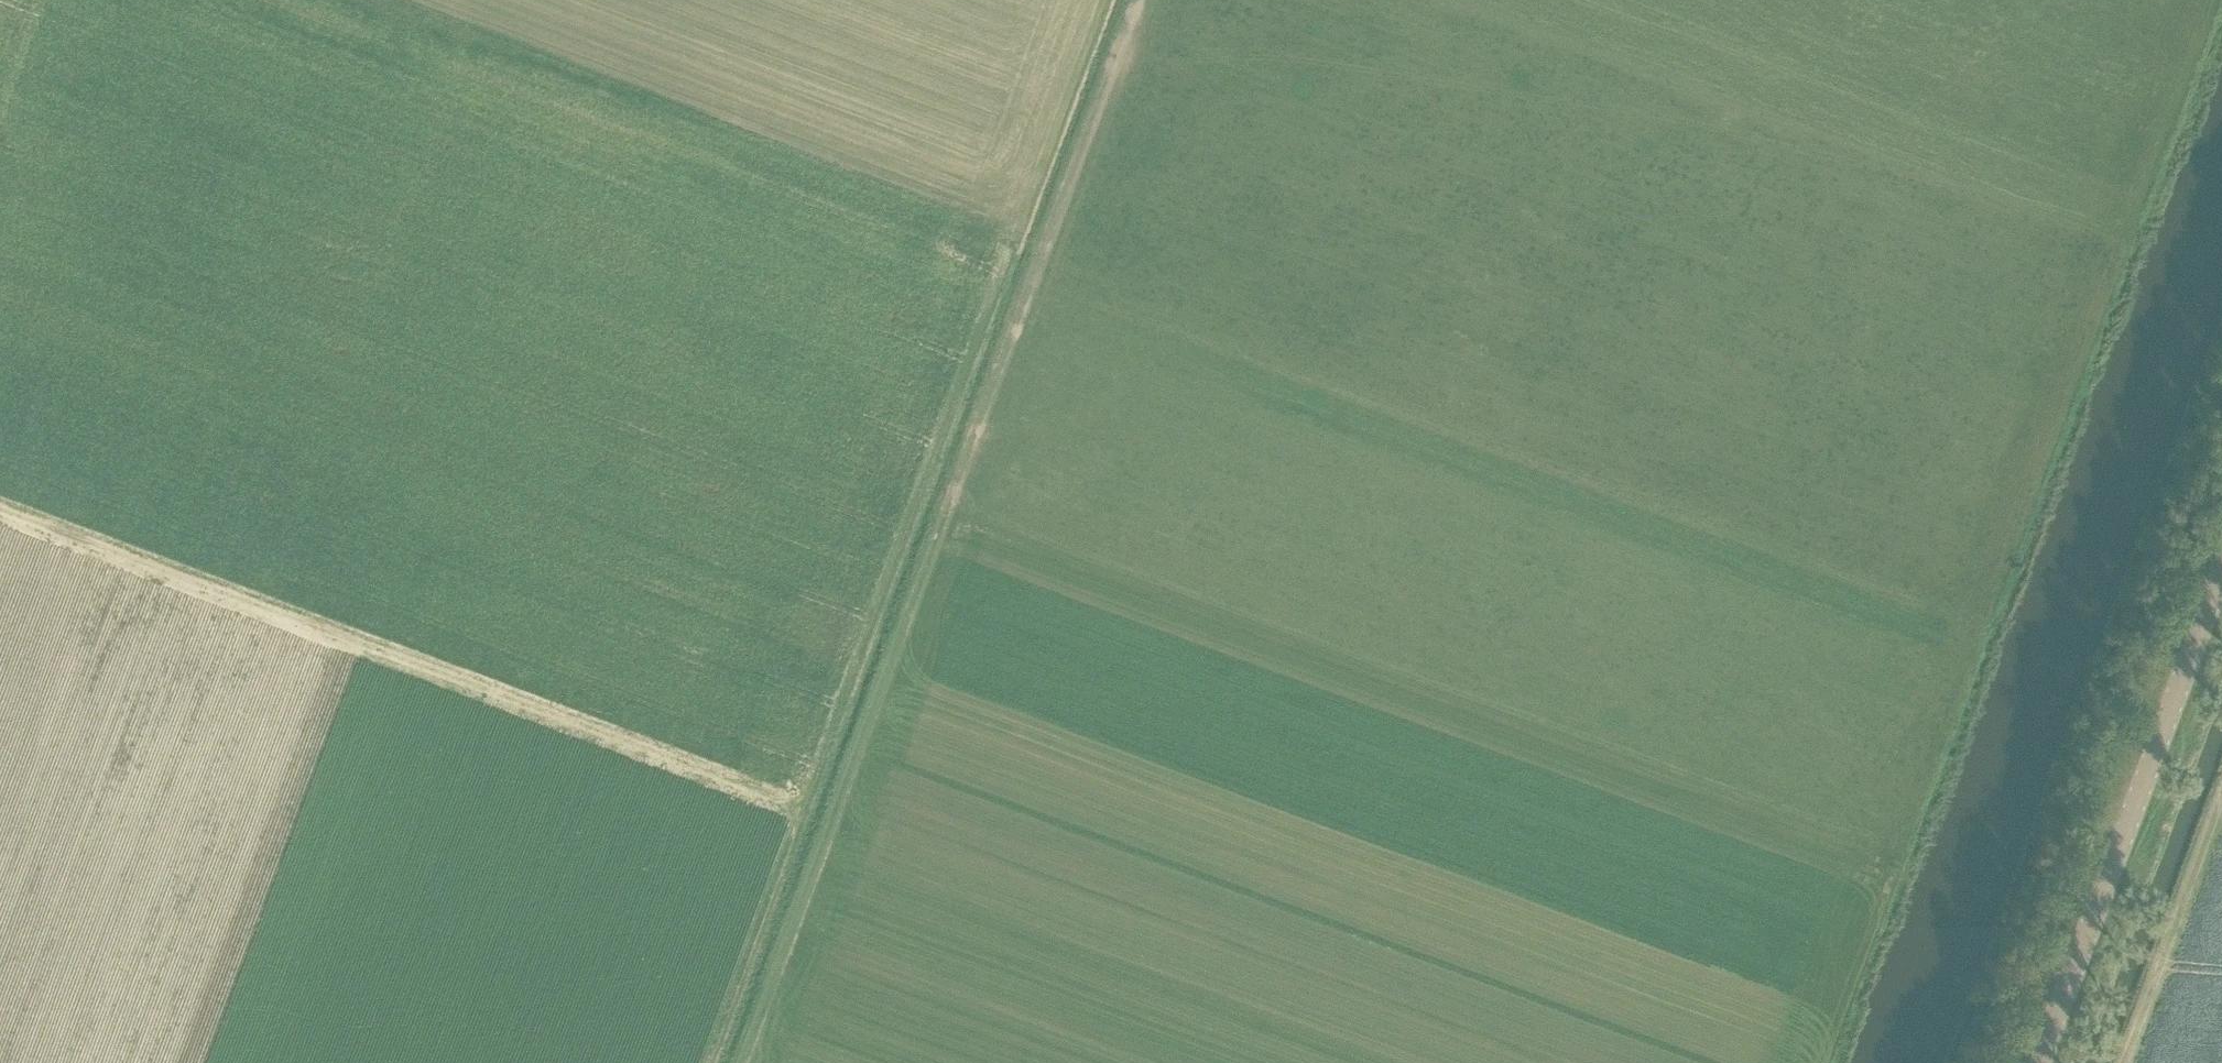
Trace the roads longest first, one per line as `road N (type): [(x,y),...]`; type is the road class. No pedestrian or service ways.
road 1 (unclassified): [(2036,1062),(2221,557)]

